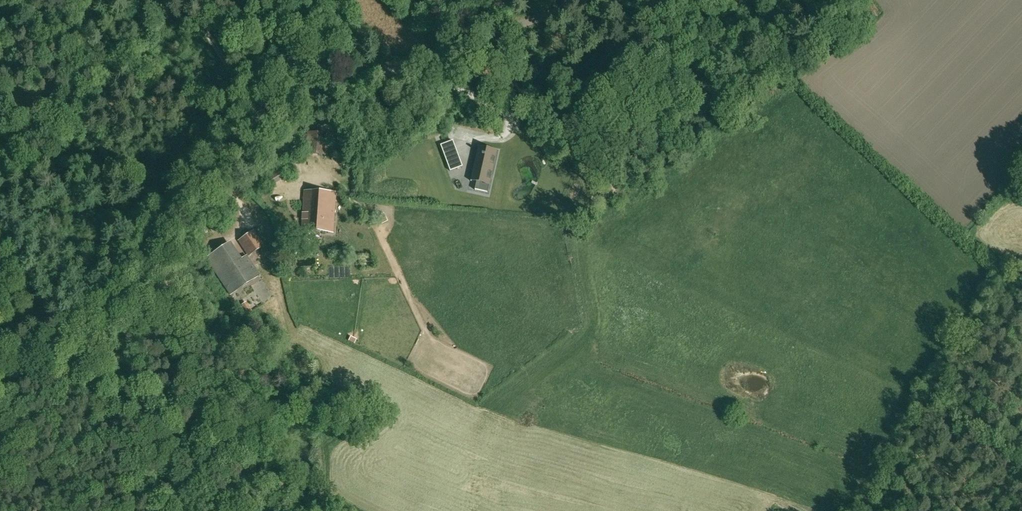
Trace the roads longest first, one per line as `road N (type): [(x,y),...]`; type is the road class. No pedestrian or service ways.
road 1 (unclassified): [(30,371),(249,107),(580,0)]
road 2 (unclassified): [(330,510),(30,371)]
road 3 (track): [(188,0),(249,107)]

